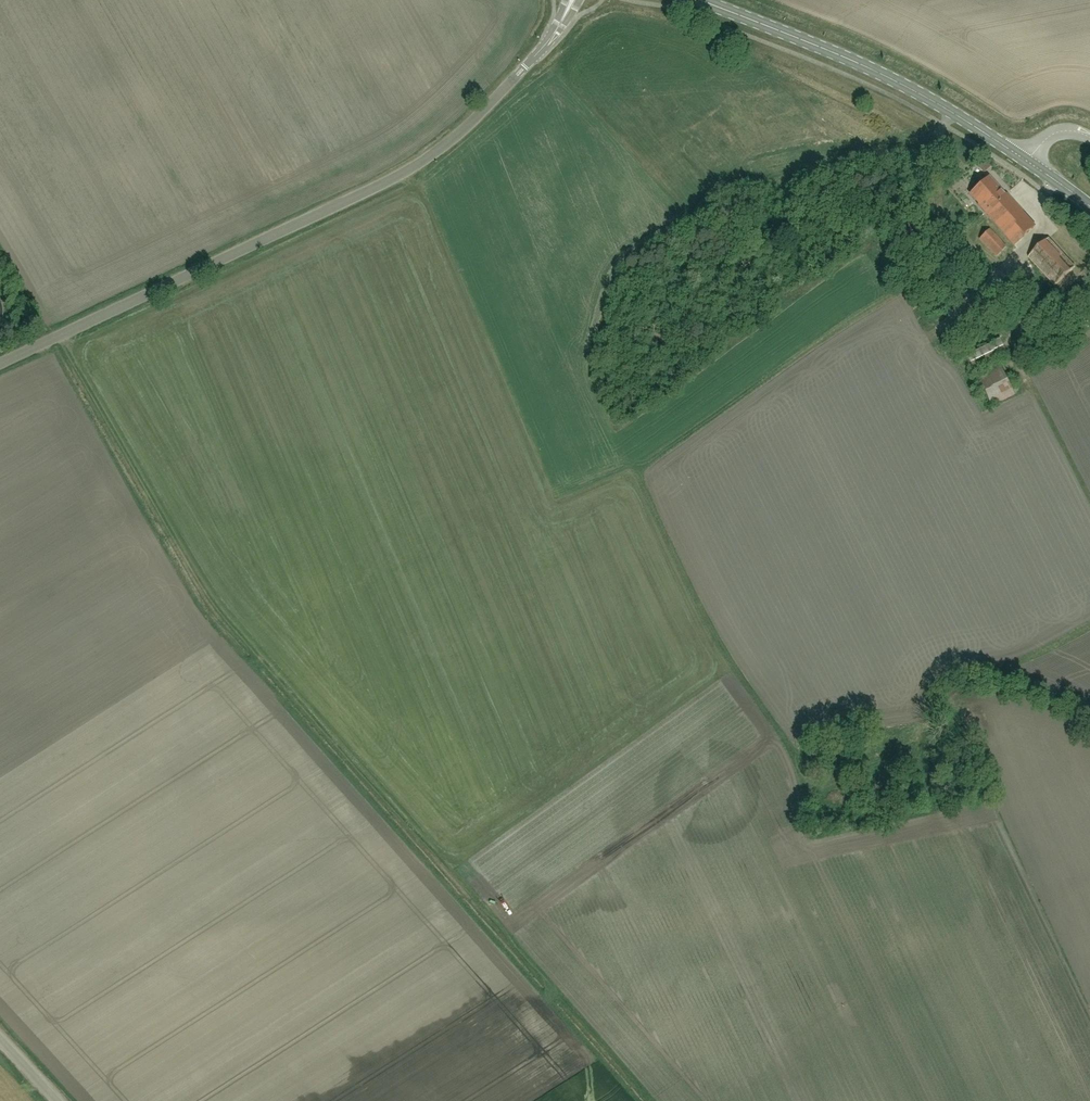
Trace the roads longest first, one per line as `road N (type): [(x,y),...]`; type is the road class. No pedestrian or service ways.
road 1 (unclassified): [(0,362),(406,173),(475,119),(554,34)]
road 2 (secondary): [(1027,160),(886,77),(700,0)]

